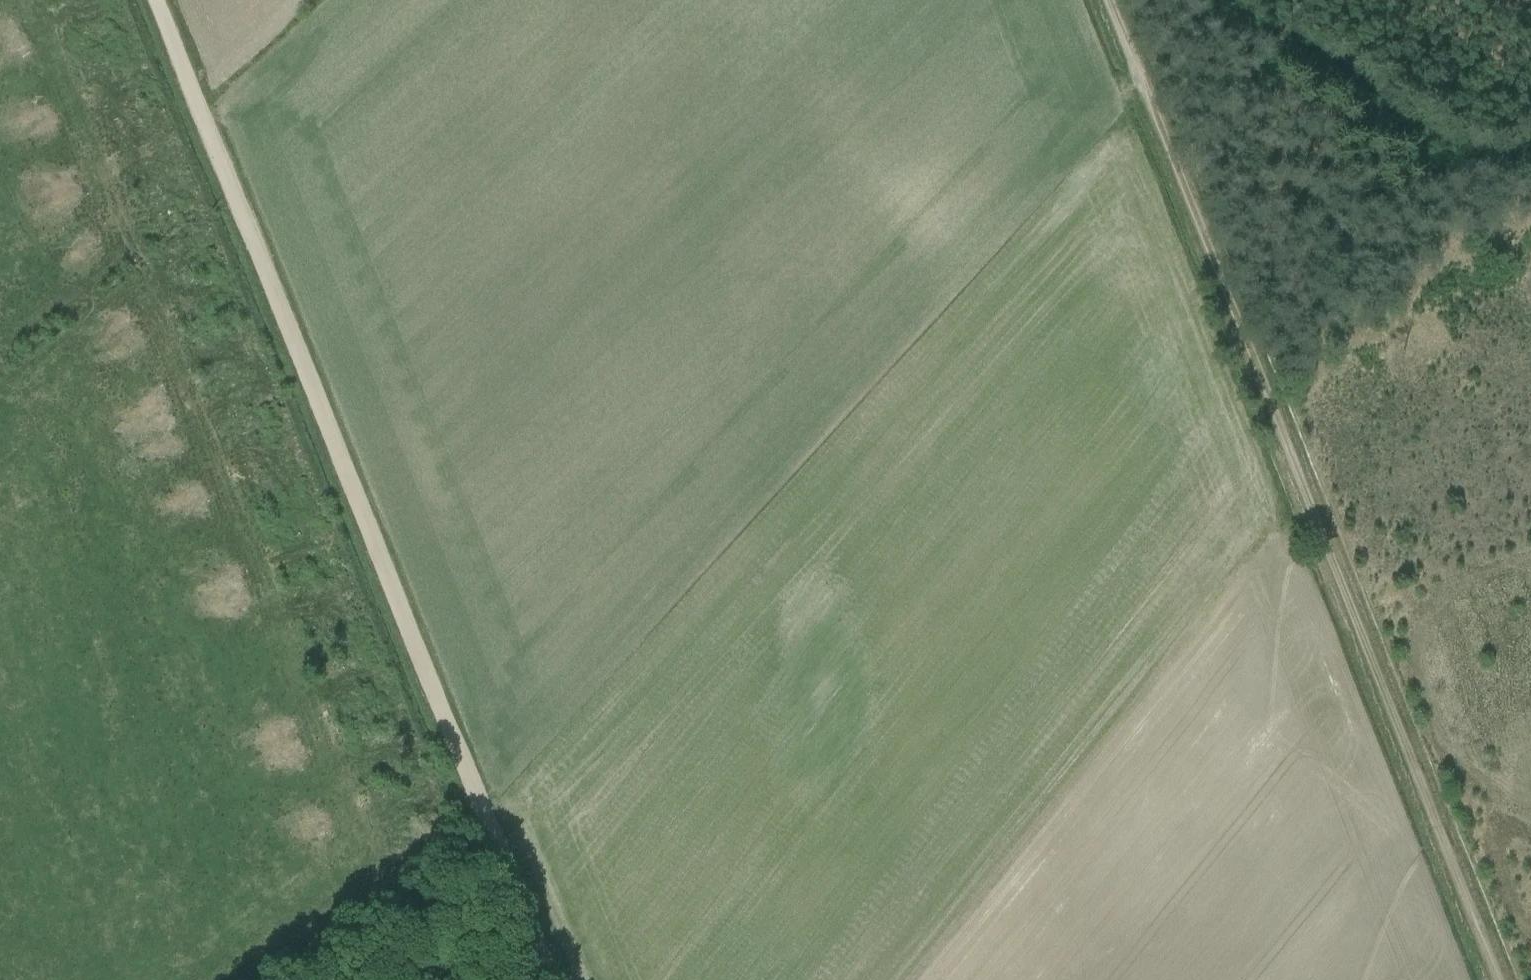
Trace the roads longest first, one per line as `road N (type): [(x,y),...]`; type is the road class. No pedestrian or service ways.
road 1 (track): [(1109,0),(1498,979)]
road 2 (track): [(149,0),(532,979)]

